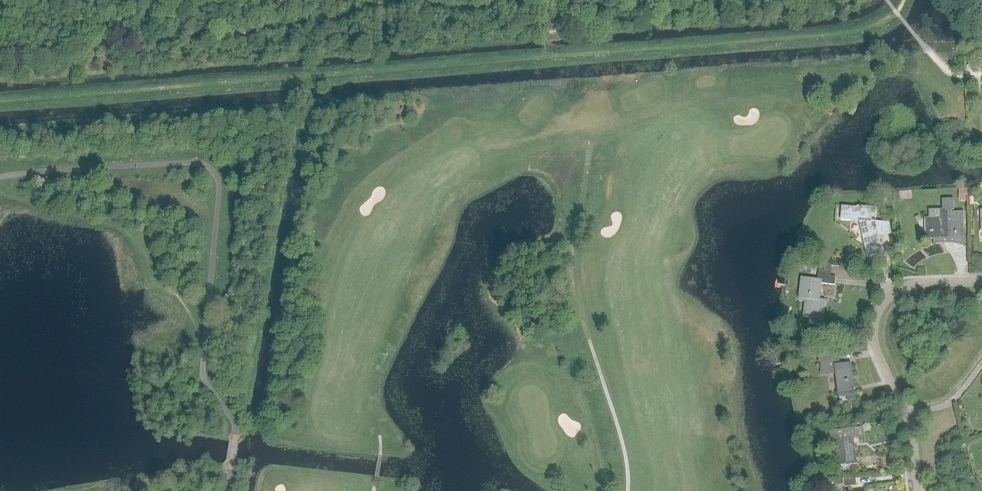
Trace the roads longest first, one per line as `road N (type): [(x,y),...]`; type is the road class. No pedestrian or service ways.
road 1 (track): [(627,490),(623,444),(572,288),(575,227)]
road 2 (residential): [(910,415),(876,350),(884,299),(917,279),(981,281)]

